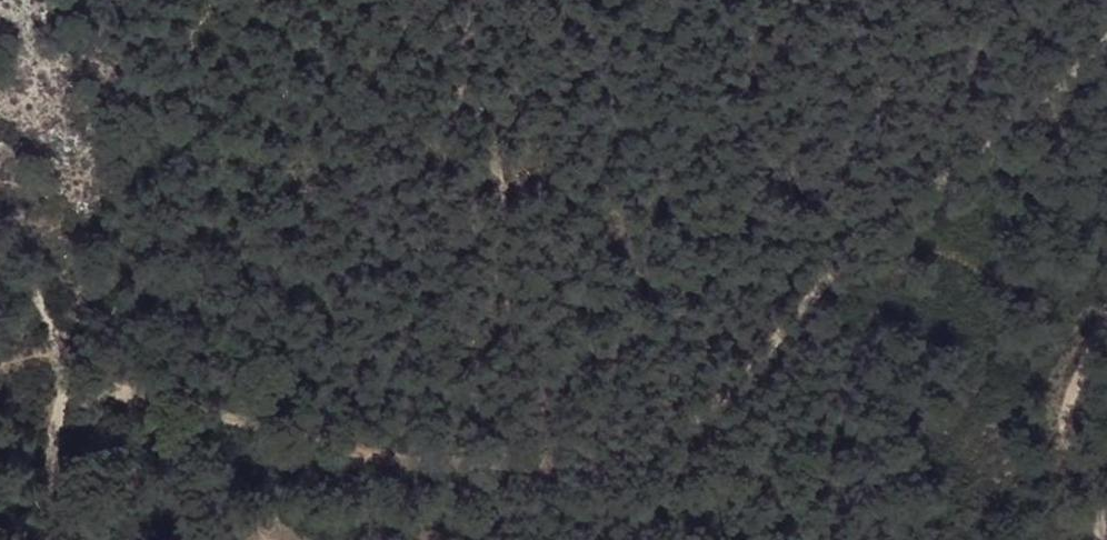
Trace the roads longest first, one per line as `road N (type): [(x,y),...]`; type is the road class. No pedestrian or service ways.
road 1 (track): [(87,392),(112,394),(174,422),(313,442),(460,480),(575,471),(819,321),(939,232),(1106,71)]
road 2 (track): [(430,0),(498,156),(493,237),(503,315),(544,474)]
road 3 (track): [(1106,338),(1082,501),(1094,539)]
road 4 (track): [(63,539),(57,417),(87,392)]

